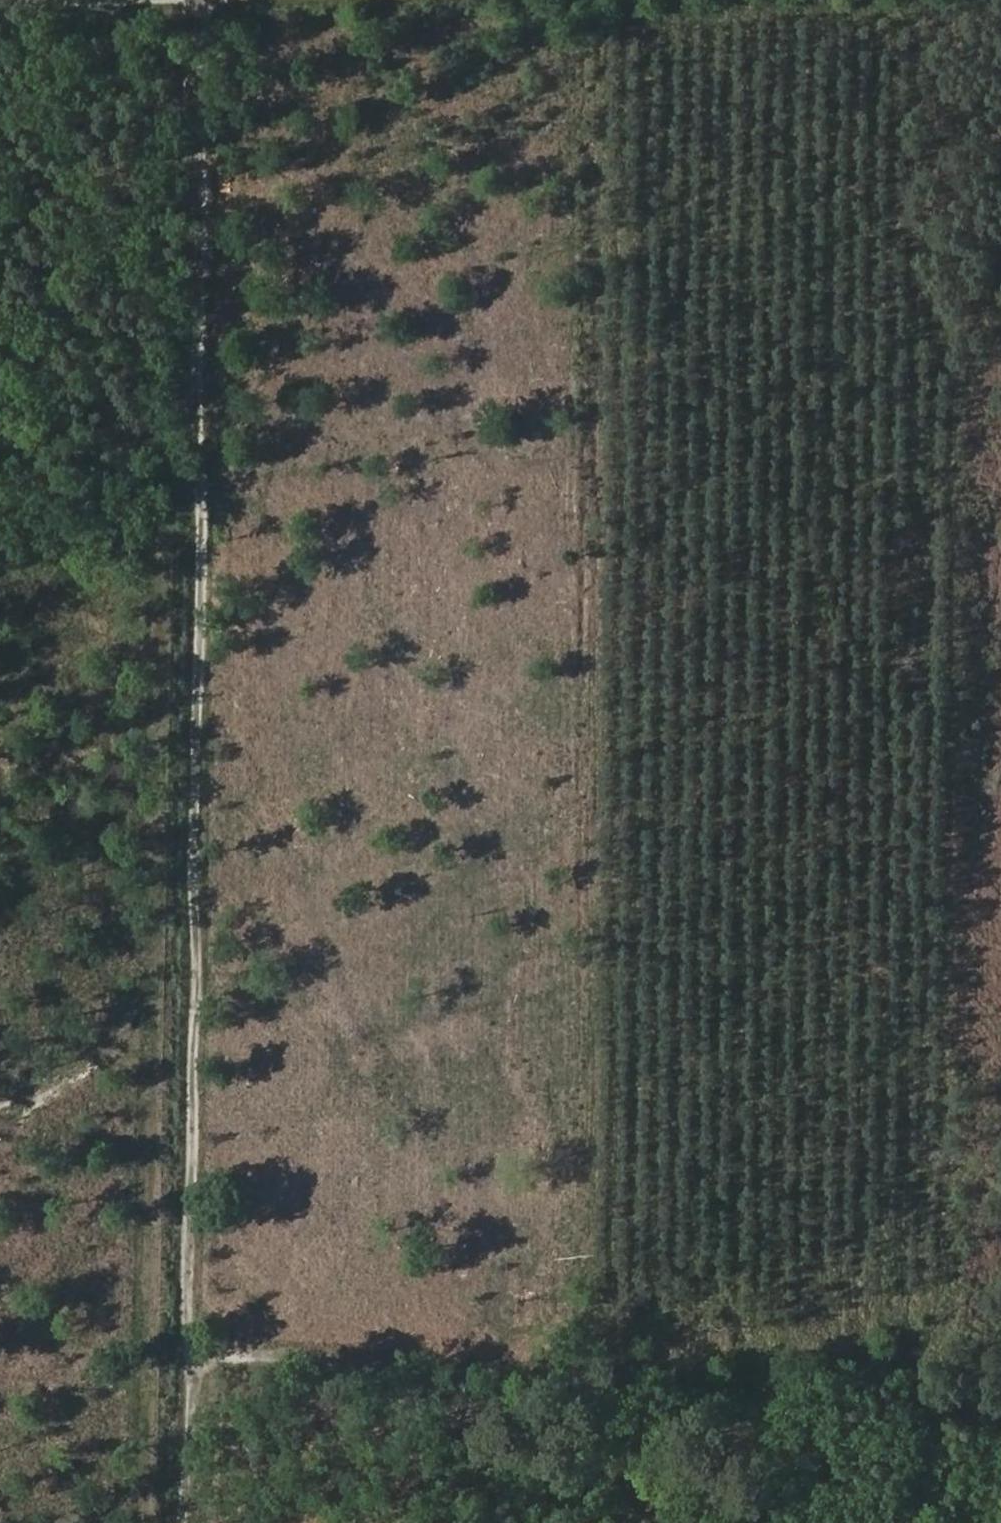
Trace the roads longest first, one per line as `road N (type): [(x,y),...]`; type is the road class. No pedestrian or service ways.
road 1 (track): [(197,0),(179,316),(190,510),(190,1334)]
road 2 (track): [(190,1334),(1000,1413)]
road 3 (track): [(190,1334),(180,1522)]

